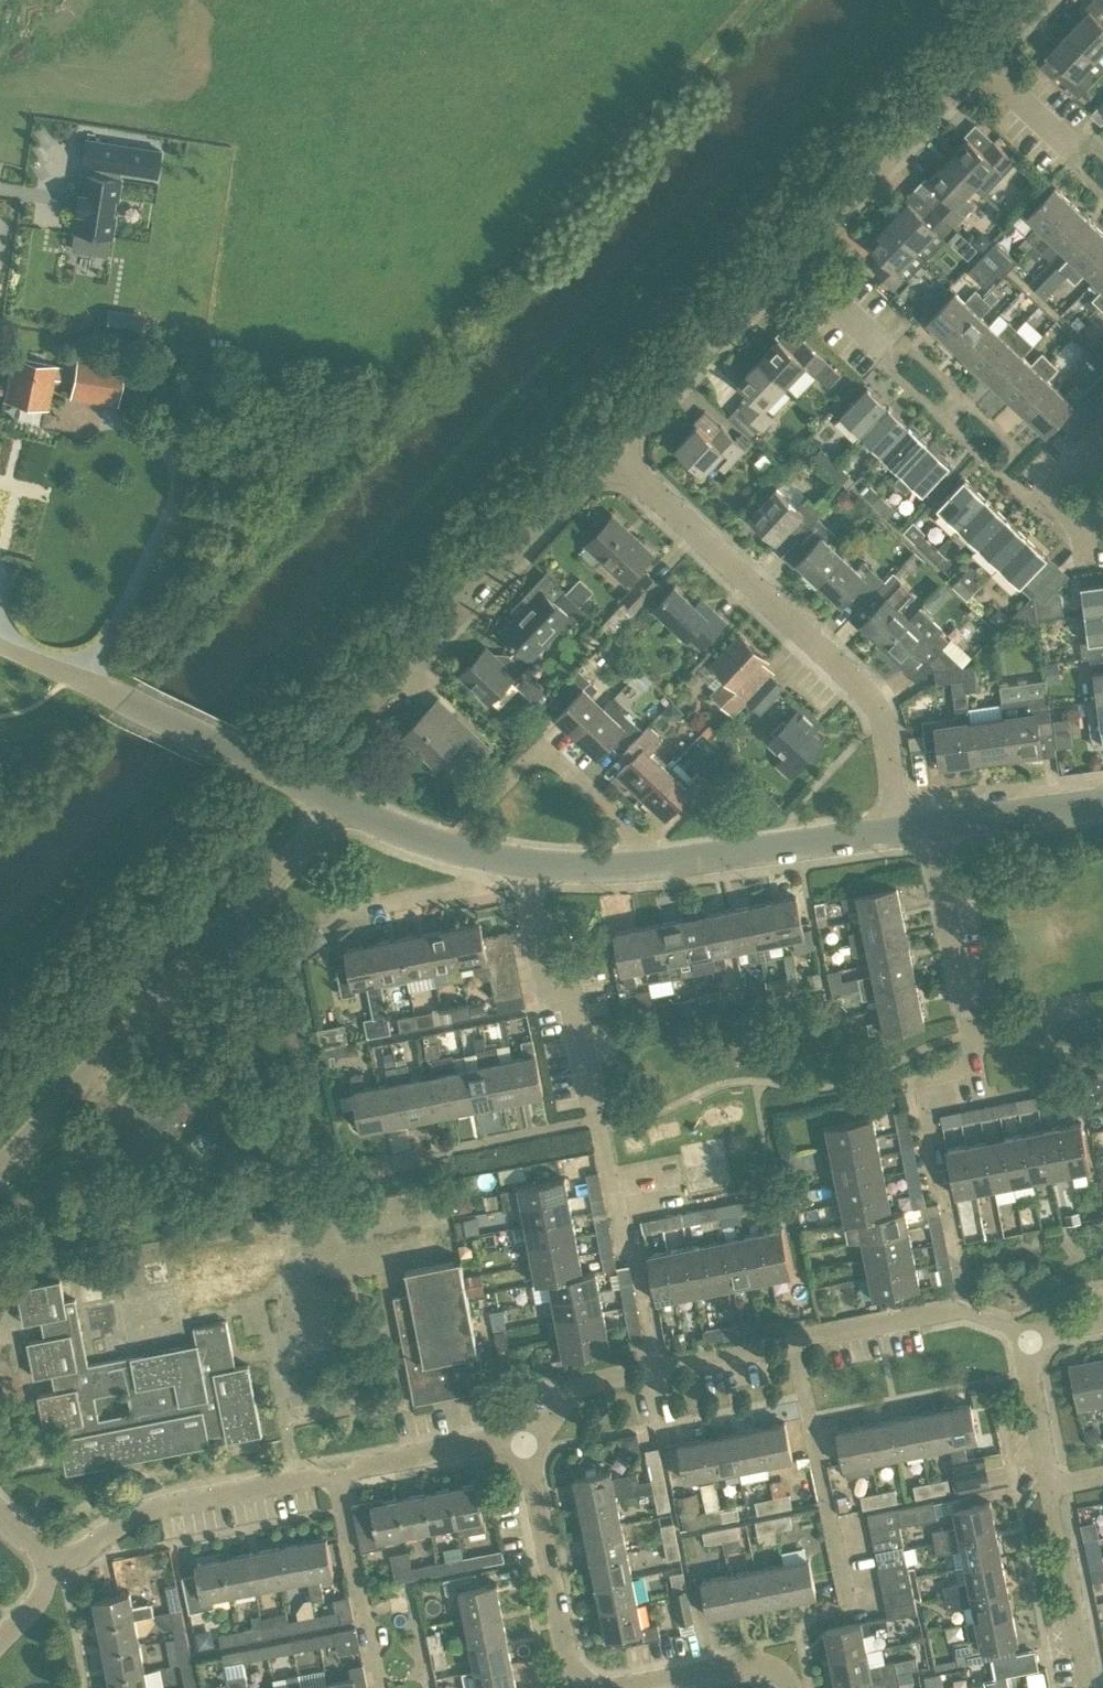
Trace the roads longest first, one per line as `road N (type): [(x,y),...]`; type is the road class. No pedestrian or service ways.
road 1 (residential): [(958,1309),(964,1288),(917,1093),(958,1087),(974,1059),(925,824)]
road 2 (unclassified): [(0,1169),(332,798)]
road 3 (residential): [(898,828),(882,713),(872,695),(610,449)]
road 4 (residential): [(374,701),(610,449)]
road 5 (residential): [(335,1475),(165,1503),(55,1567)]
road 6 (residential): [(647,865),(630,829),(538,750),(447,847)]
road 7 (residential): [(598,1122),(571,997),(546,1001),(520,863)]
road 8 (residential): [(850,1614),(793,1340)]
road 9 (residential): [(792,261),(978,61)]
road 10 (residential): [(602,1687),(582,1681),(569,1657),(525,1438)]
road 11 (residential): [(610,449),(792,261)]
road 12 (unclassified): [(647,865),(898,828)]
road 13 (residential): [(598,1122),(660,1367)]
road 14 (unclassified): [(210,740),(0,647)]
road 15 (residential): [(375,1687),(335,1475)]
road 16 (residential): [(1090,1687),(1047,1485)]
road 17 (residential): [(525,1438),(335,1475)]
road 18 (residential): [(793,1687),(773,1668),(750,1663),(618,1687)]
road 19 (residential): [(322,910),(472,884),(486,858)]
road 20 (unclassified): [(925,824),(1102,803)]
road 21 (residential): [(958,1309),(793,1340)]
road 22 (residential): [(660,1367),(586,1382),(525,1438)]
road 23 (residential): [(1047,1485),(1029,1335)]
road 24 (residential): [(793,1340),(660,1367)]
road 25 (unclassified): [(210,740),(332,798)]
road 26 (residential): [(890,348),(792,261)]
road 27 (residential): [(1073,149),(978,61)]
road 28 (unclassified): [(520,863),(647,865)]
road 29 (unclassified): [(332,798),(447,847)]

